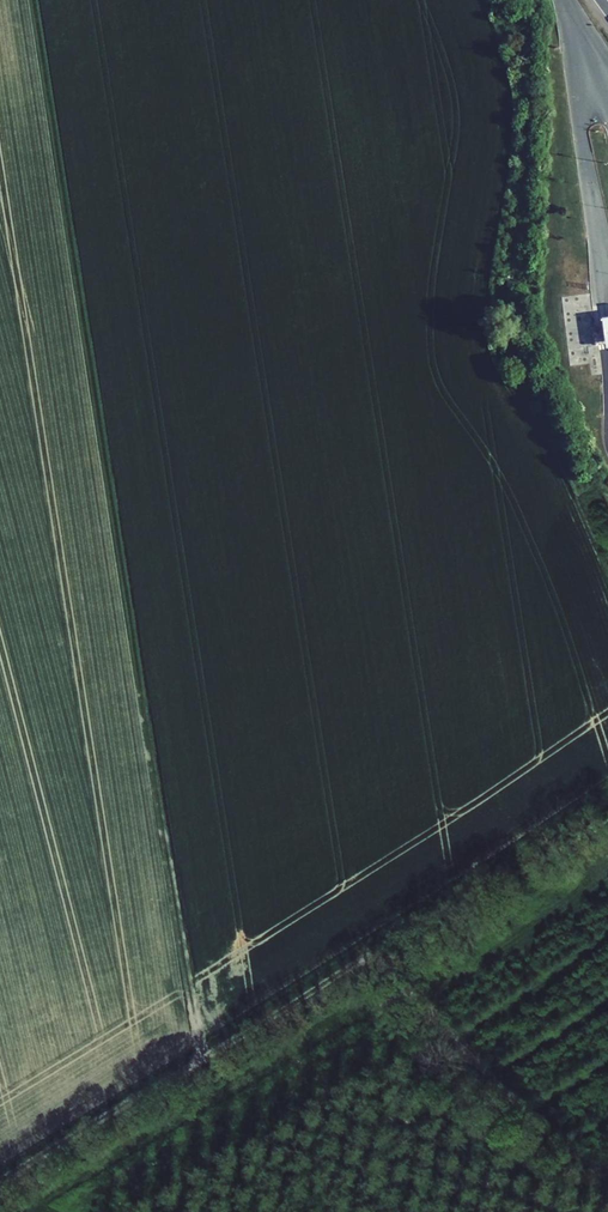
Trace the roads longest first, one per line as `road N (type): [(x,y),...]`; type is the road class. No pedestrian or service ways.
road 1 (track): [(607,1170),(577,1158),(411,997),(322,1028),(54,1198)]

